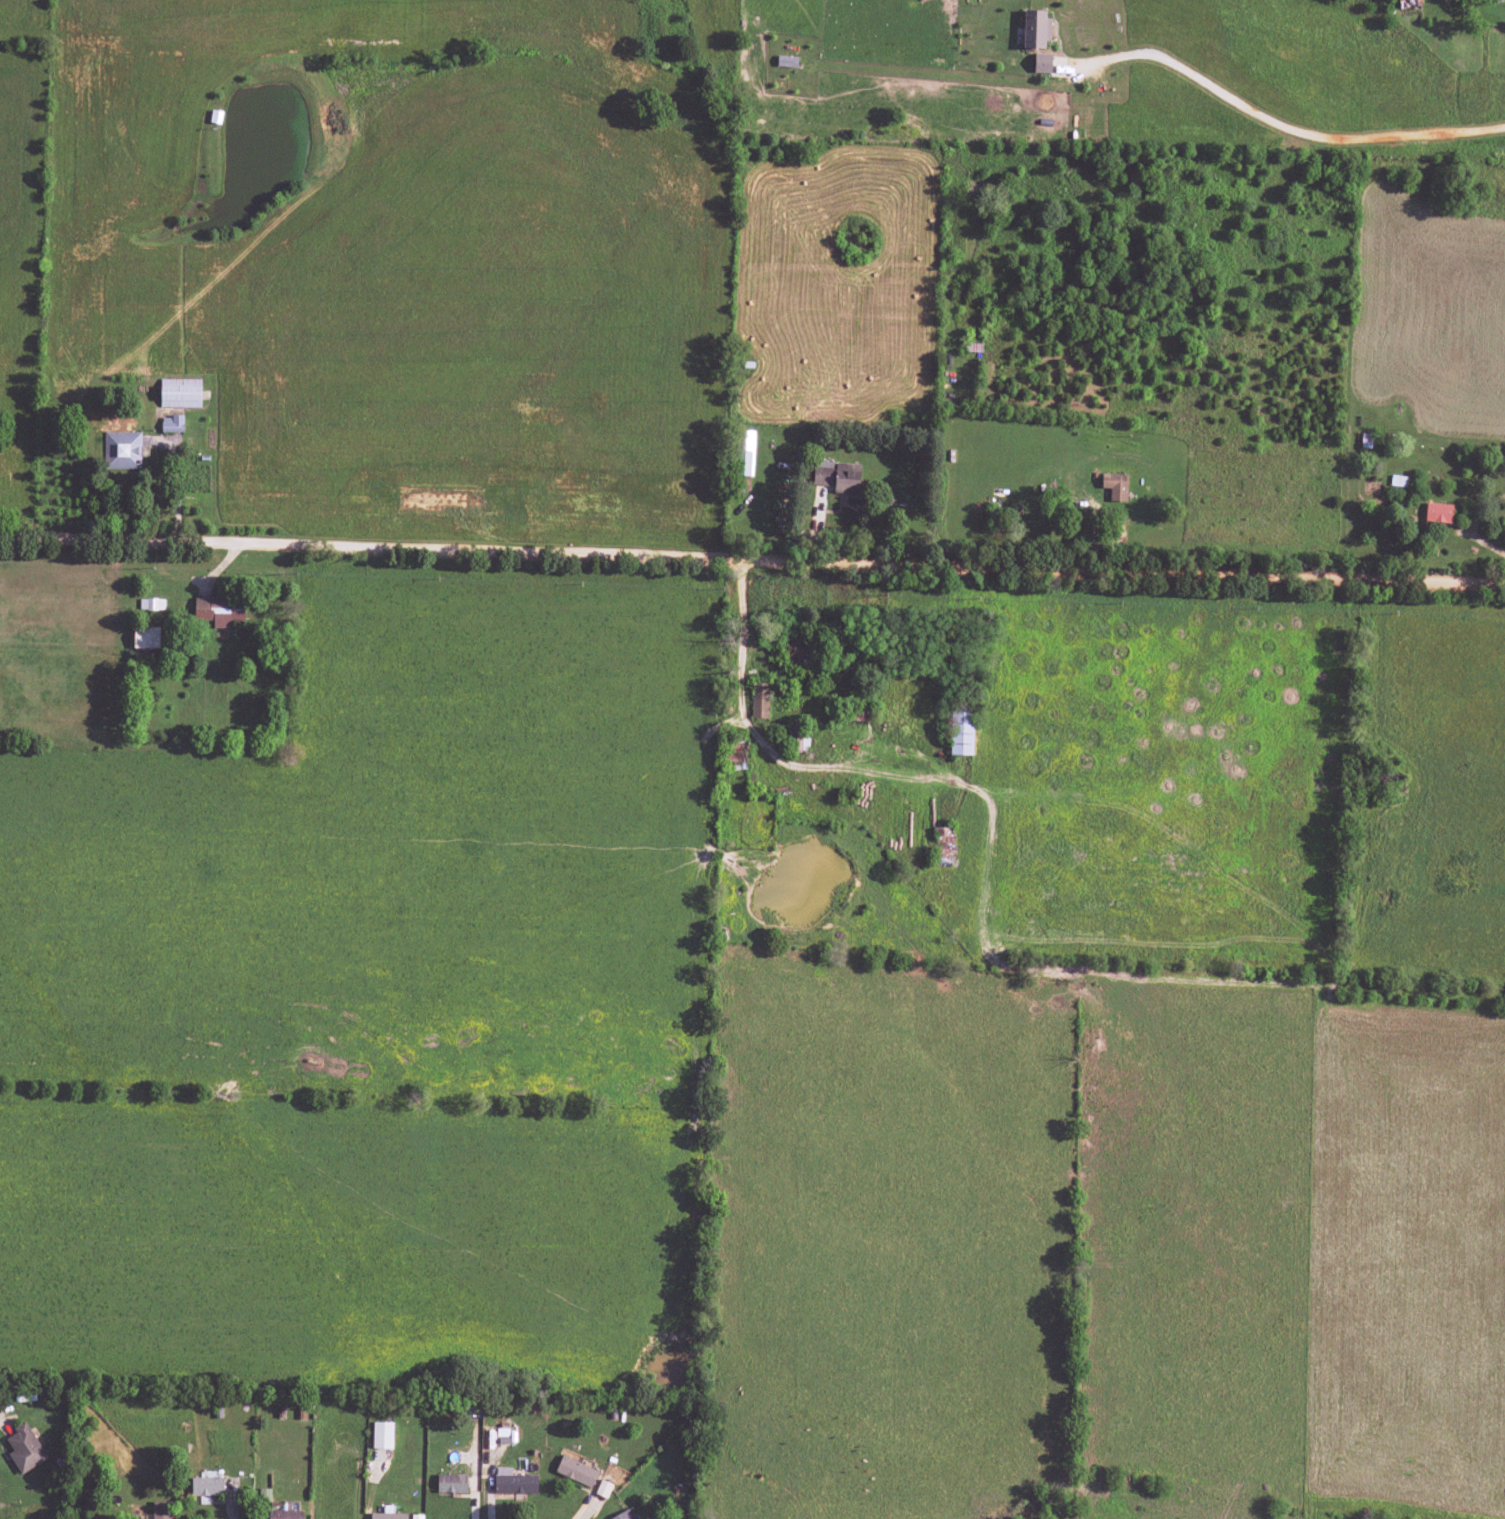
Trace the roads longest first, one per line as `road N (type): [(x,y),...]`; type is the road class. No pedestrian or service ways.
road 1 (residential): [(1504,589),(0,535)]

